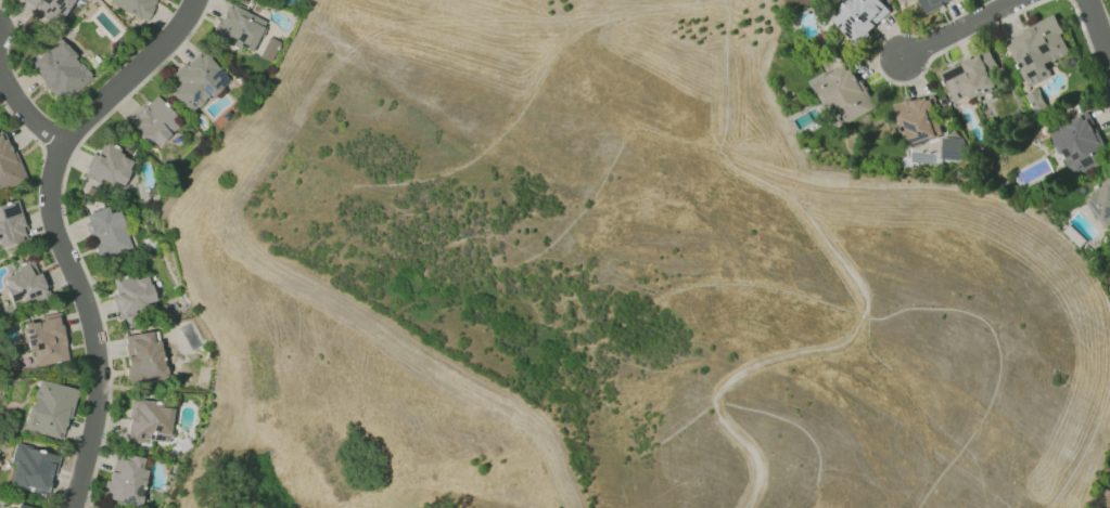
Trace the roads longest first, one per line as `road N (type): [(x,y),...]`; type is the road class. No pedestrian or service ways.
road 1 (residential): [(194,0),(169,38),(61,142),(50,186),(51,214),(90,318),(97,369),(97,407),(71,507)]
road 2 (residential): [(1014,0),(898,58)]

